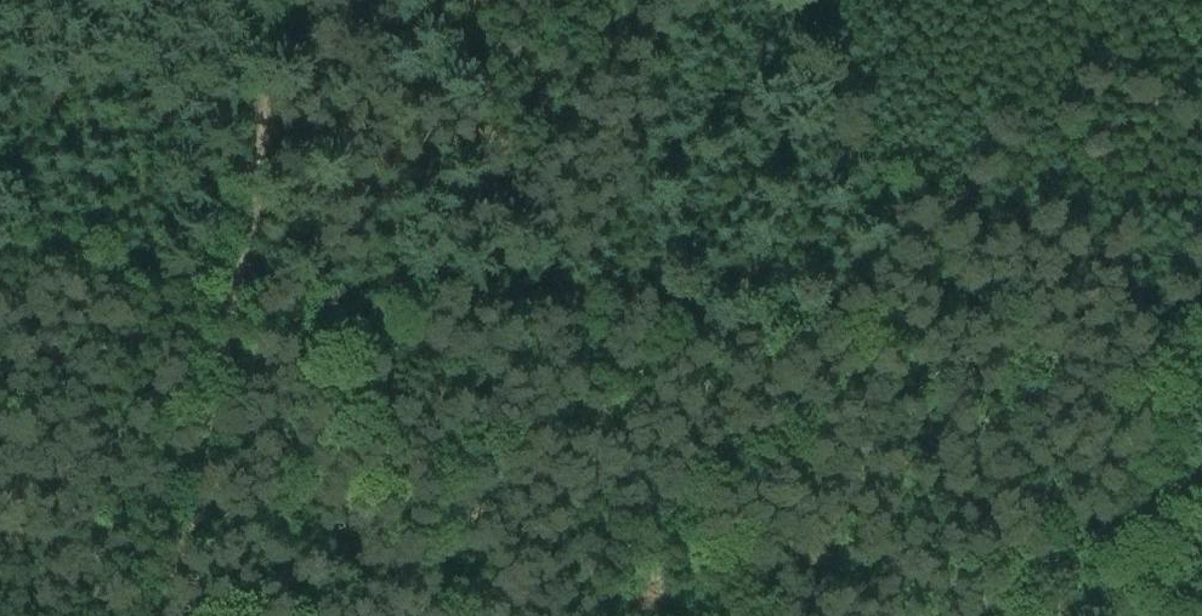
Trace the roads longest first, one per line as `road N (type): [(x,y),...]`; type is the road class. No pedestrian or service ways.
road 1 (track): [(169,615),(243,341),(249,272),(0,246)]

